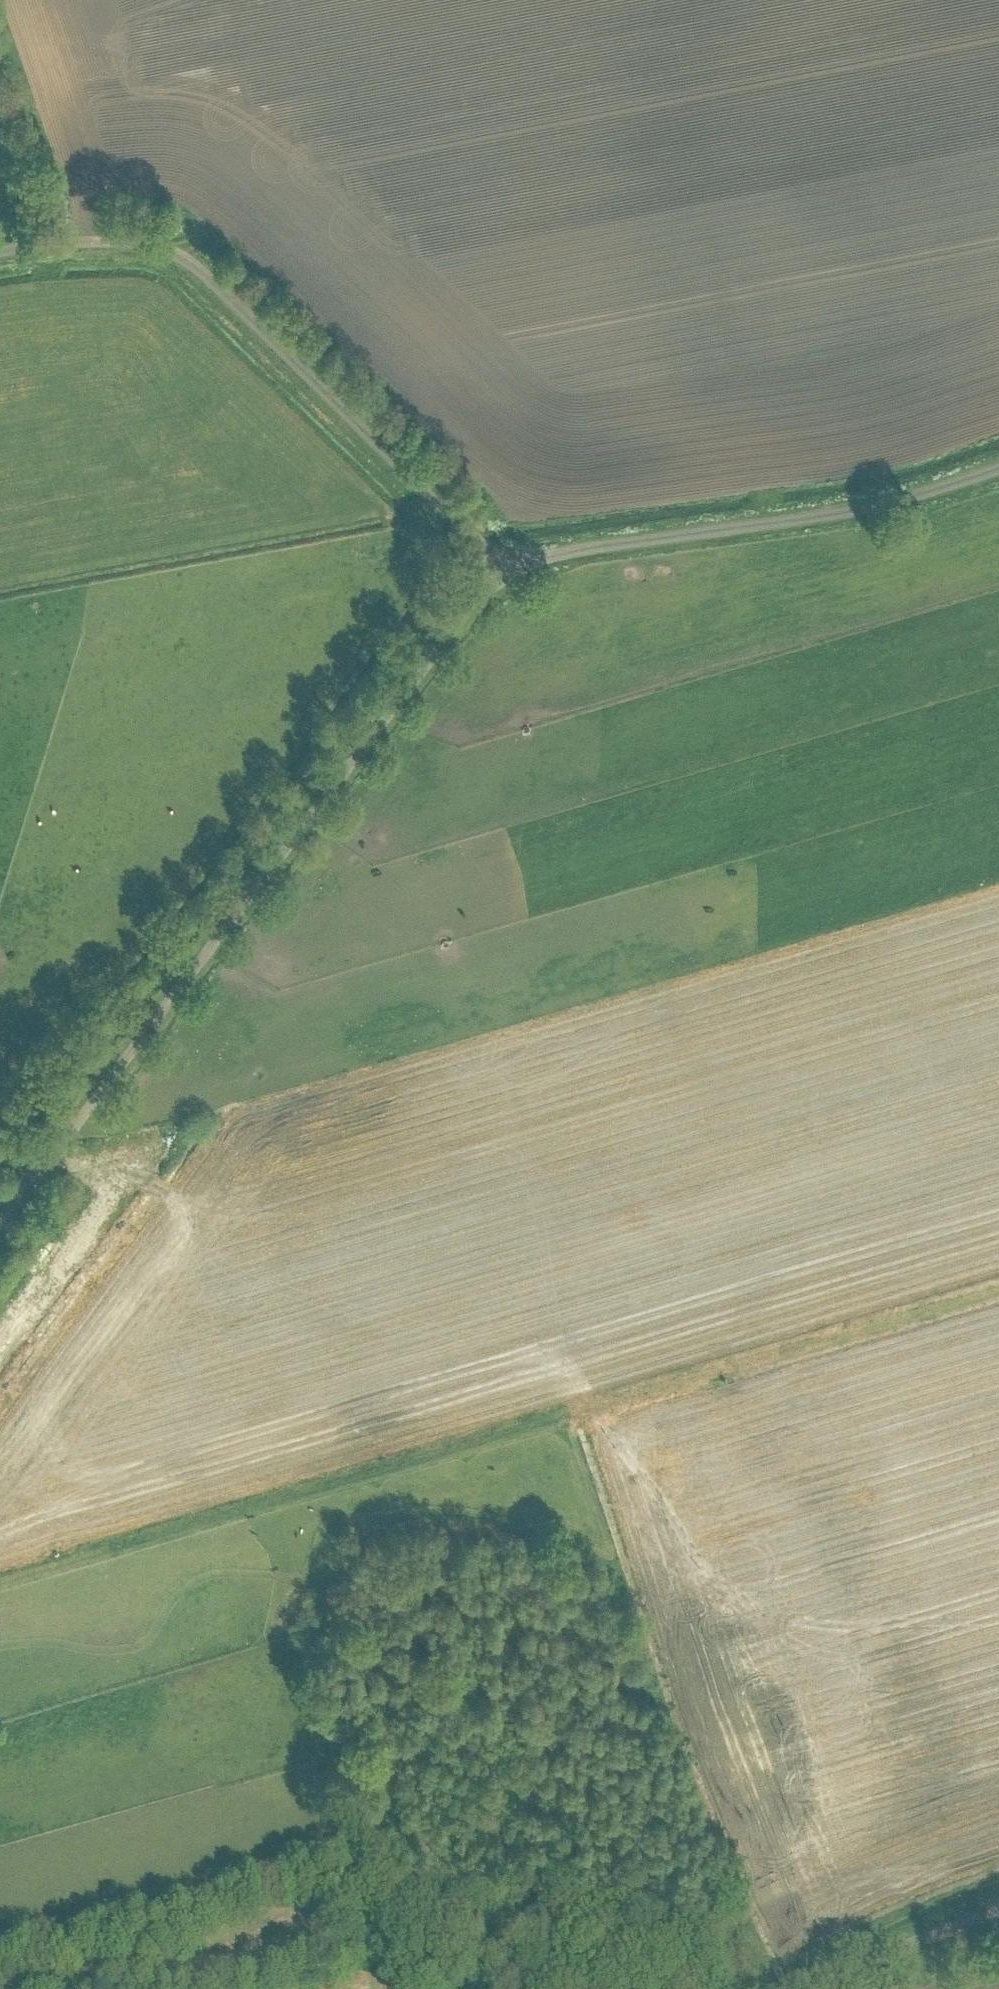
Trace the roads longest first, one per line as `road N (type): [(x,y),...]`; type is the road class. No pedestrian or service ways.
road 1 (unclassified): [(0,1226),(446,638),(509,568)]
road 2 (unclassified): [(509,568),(199,268),(141,241),(0,251)]
road 3 (unclassified): [(509,568),(565,550),(870,506),(998,467)]
road 4 (unclassified): [(822,1988),(998,1909)]

